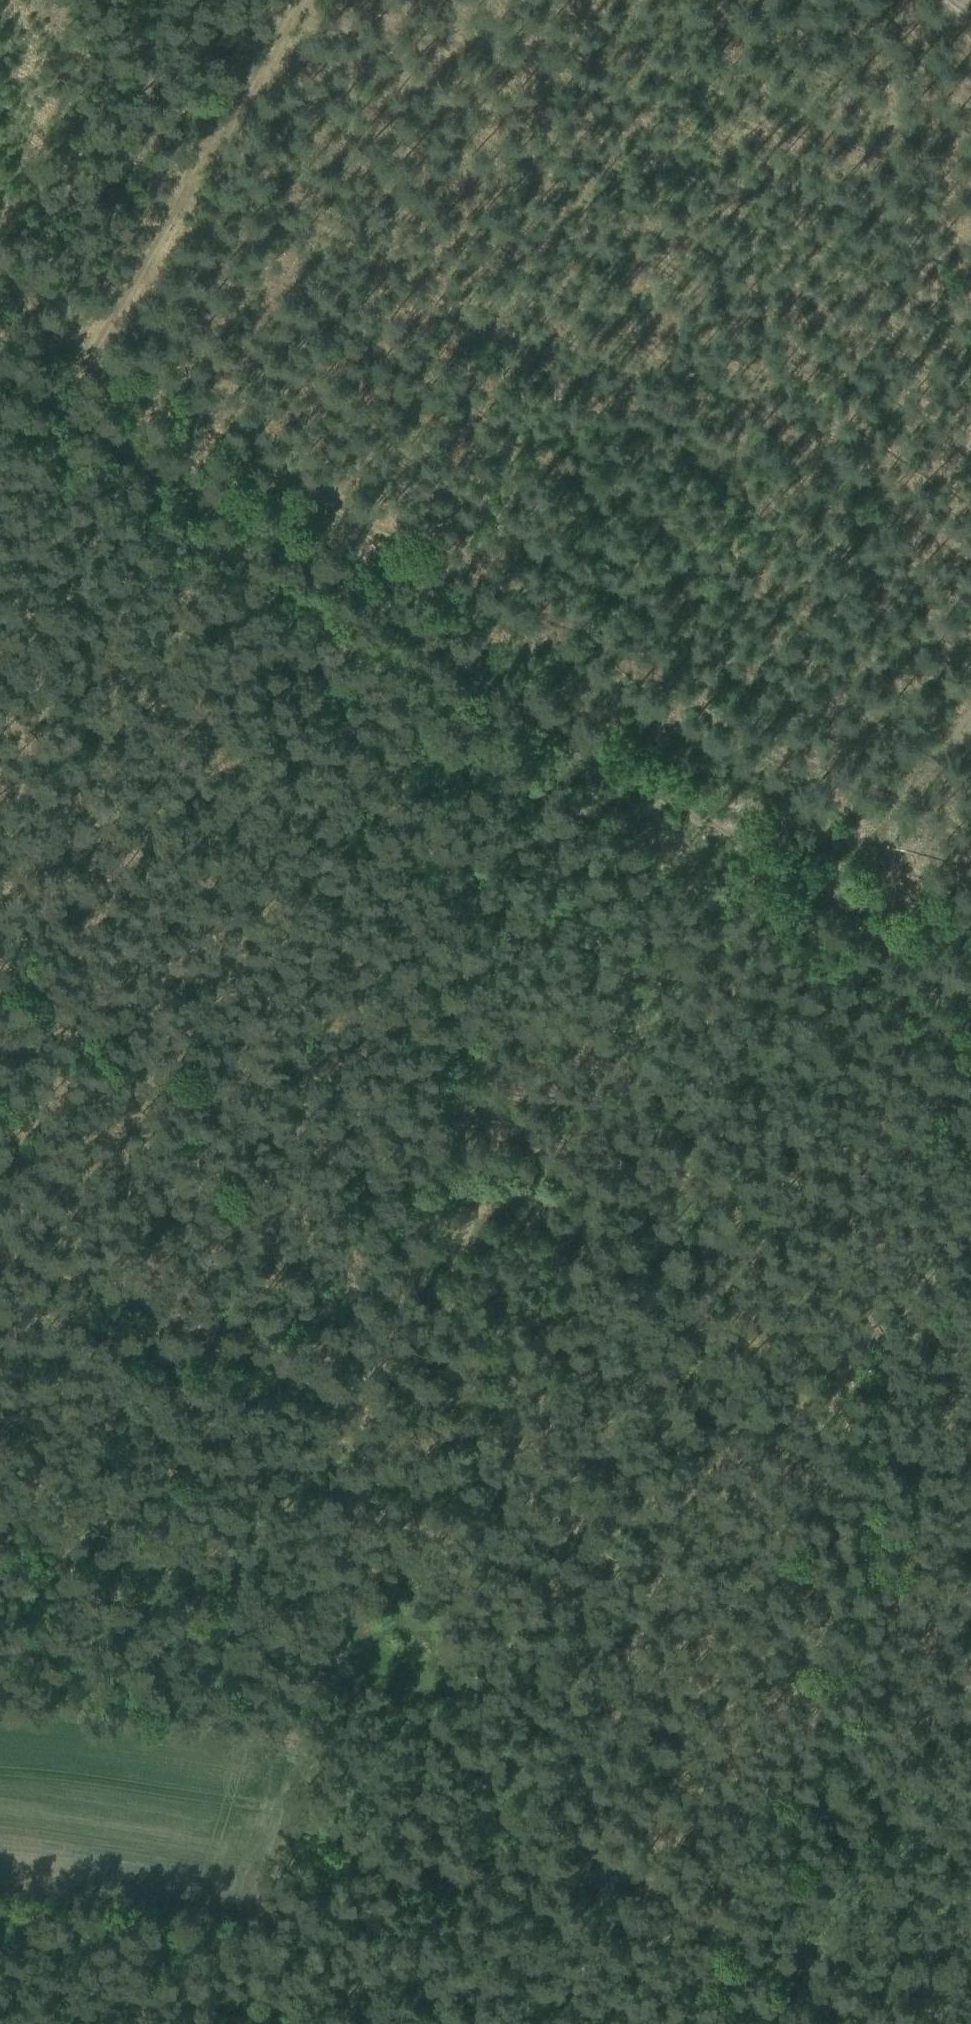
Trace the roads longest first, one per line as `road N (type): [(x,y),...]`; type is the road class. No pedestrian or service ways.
road 1 (track): [(970,999),(0,368)]
road 2 (track): [(295,0),(56,404)]
road 3 (track): [(801,889),(970,695)]

